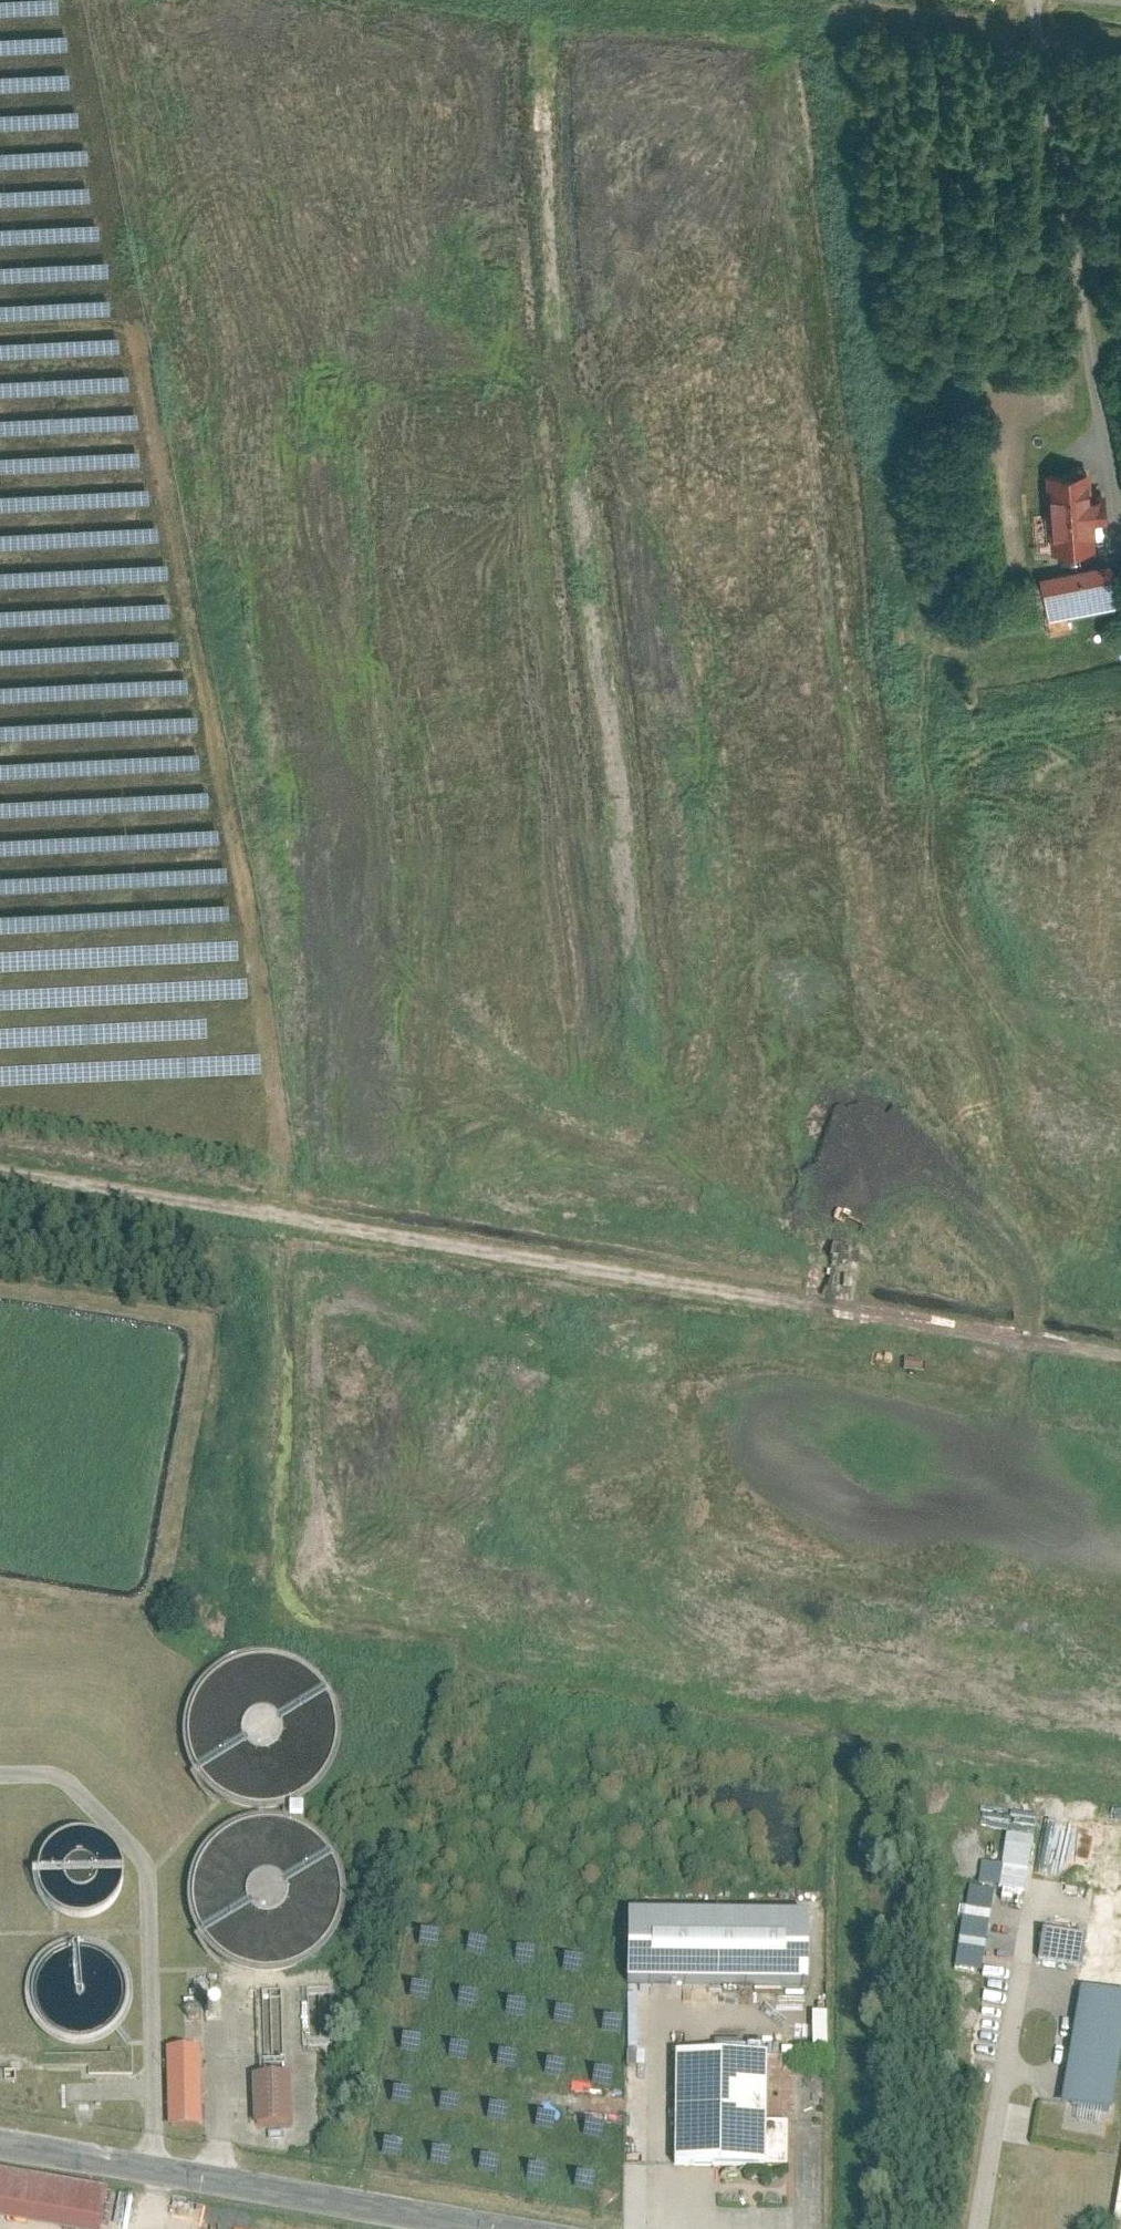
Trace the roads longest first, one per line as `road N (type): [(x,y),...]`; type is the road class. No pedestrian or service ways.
road 1 (unclassified): [(1120,1350),(0,1169)]
road 2 (residential): [(507,2228),(0,2140)]

